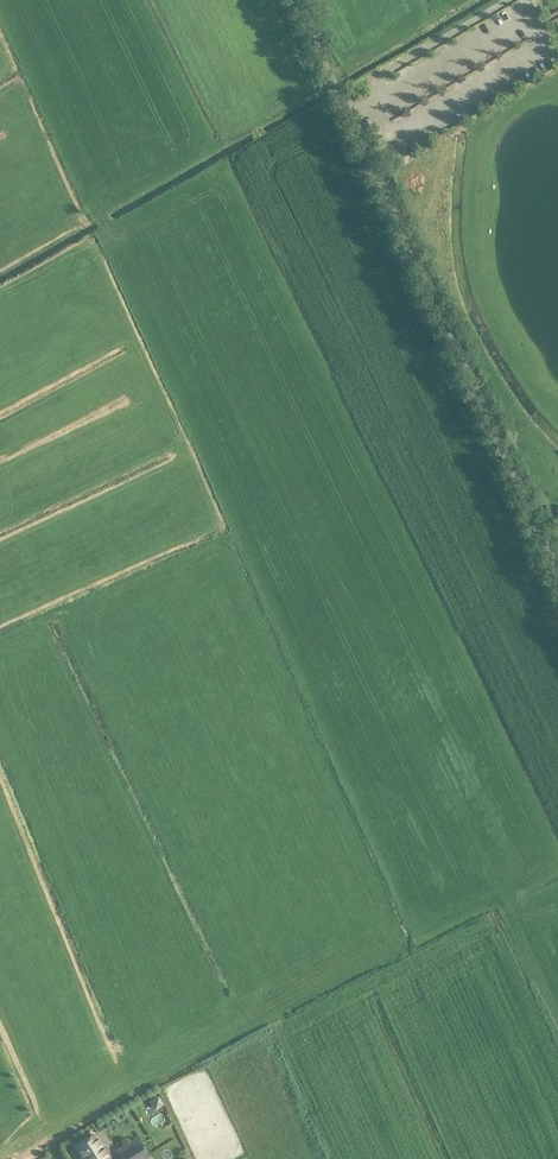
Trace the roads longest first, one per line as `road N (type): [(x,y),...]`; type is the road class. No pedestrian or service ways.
road 1 (unclassified): [(557,573),(293,0)]

